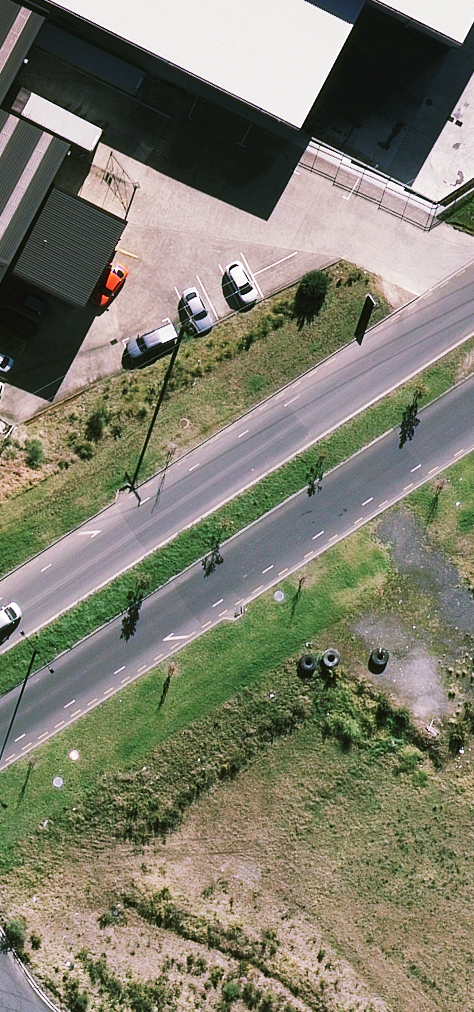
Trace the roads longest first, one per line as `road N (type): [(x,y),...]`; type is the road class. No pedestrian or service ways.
road 1 (secondary): [(473,403),(0,740)]
road 2 (secondary): [(0,614),(473,291)]

